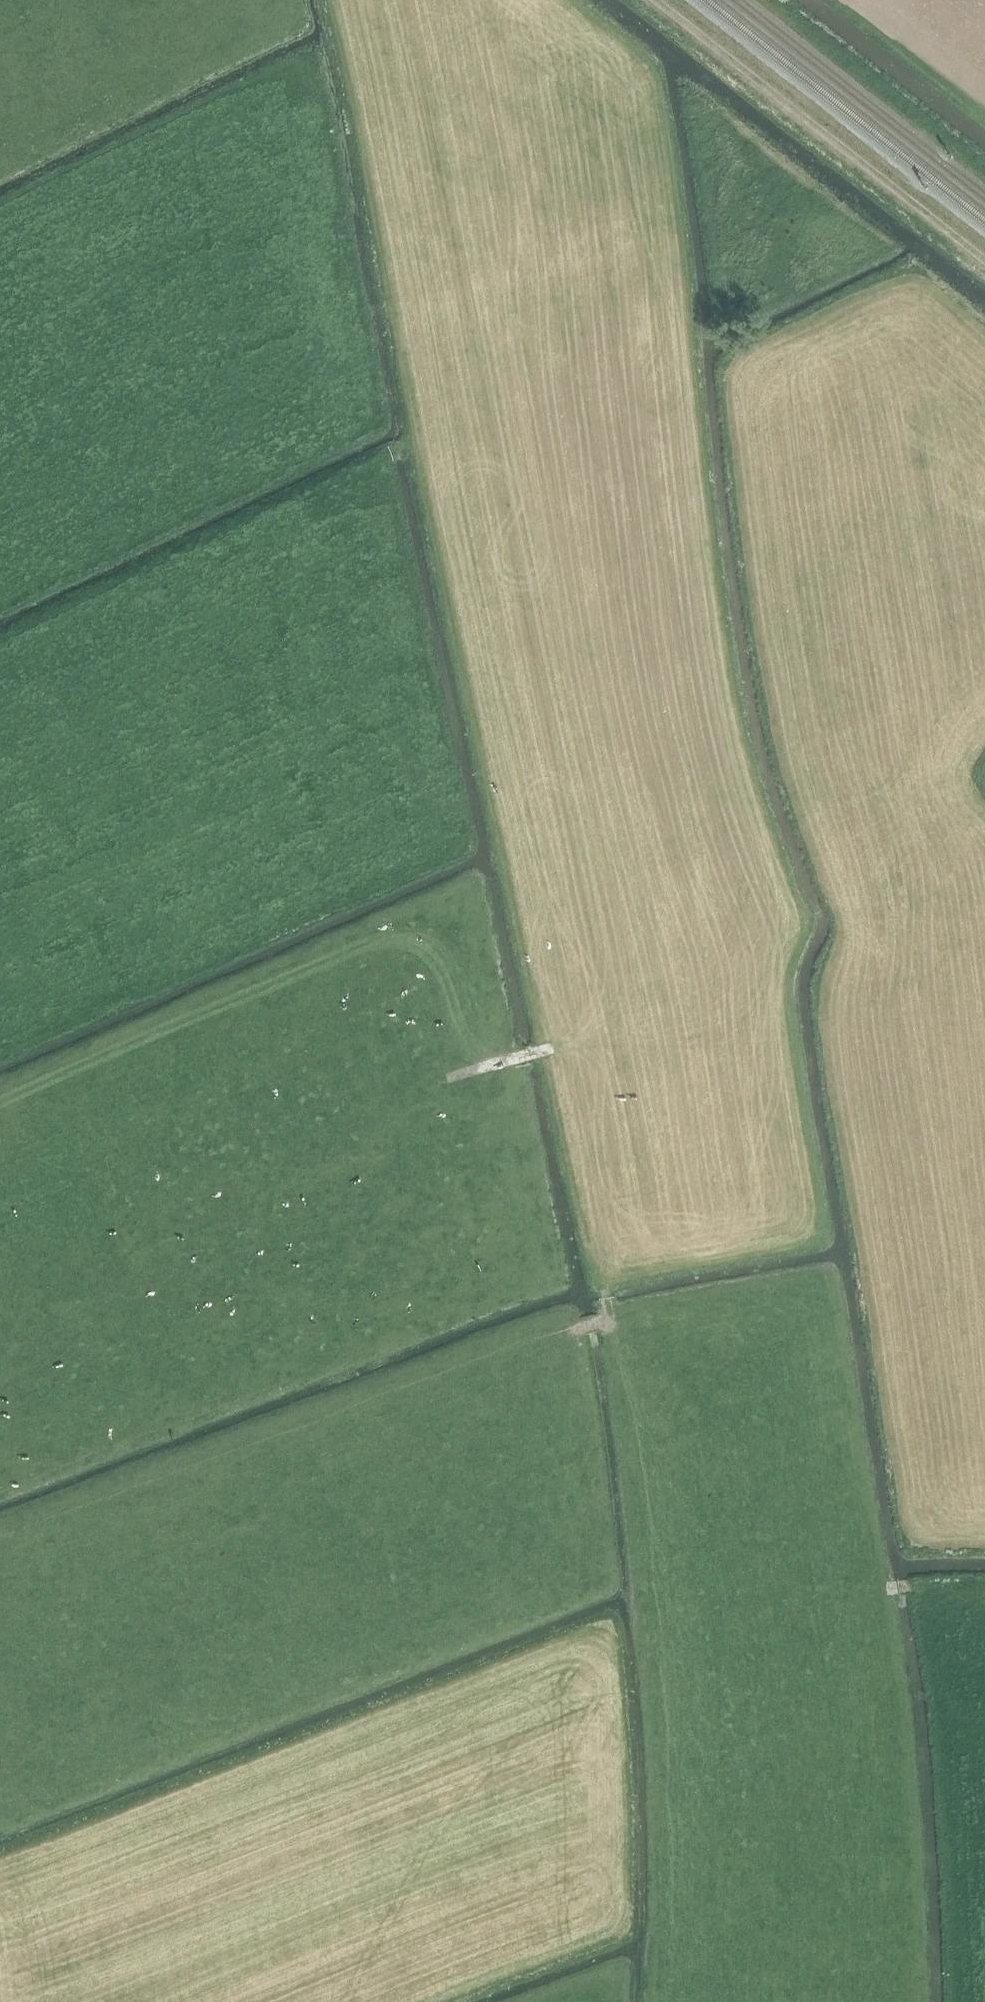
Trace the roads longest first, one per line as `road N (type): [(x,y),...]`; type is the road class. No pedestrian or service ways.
road 1 (track): [(984,263),(651,0)]

